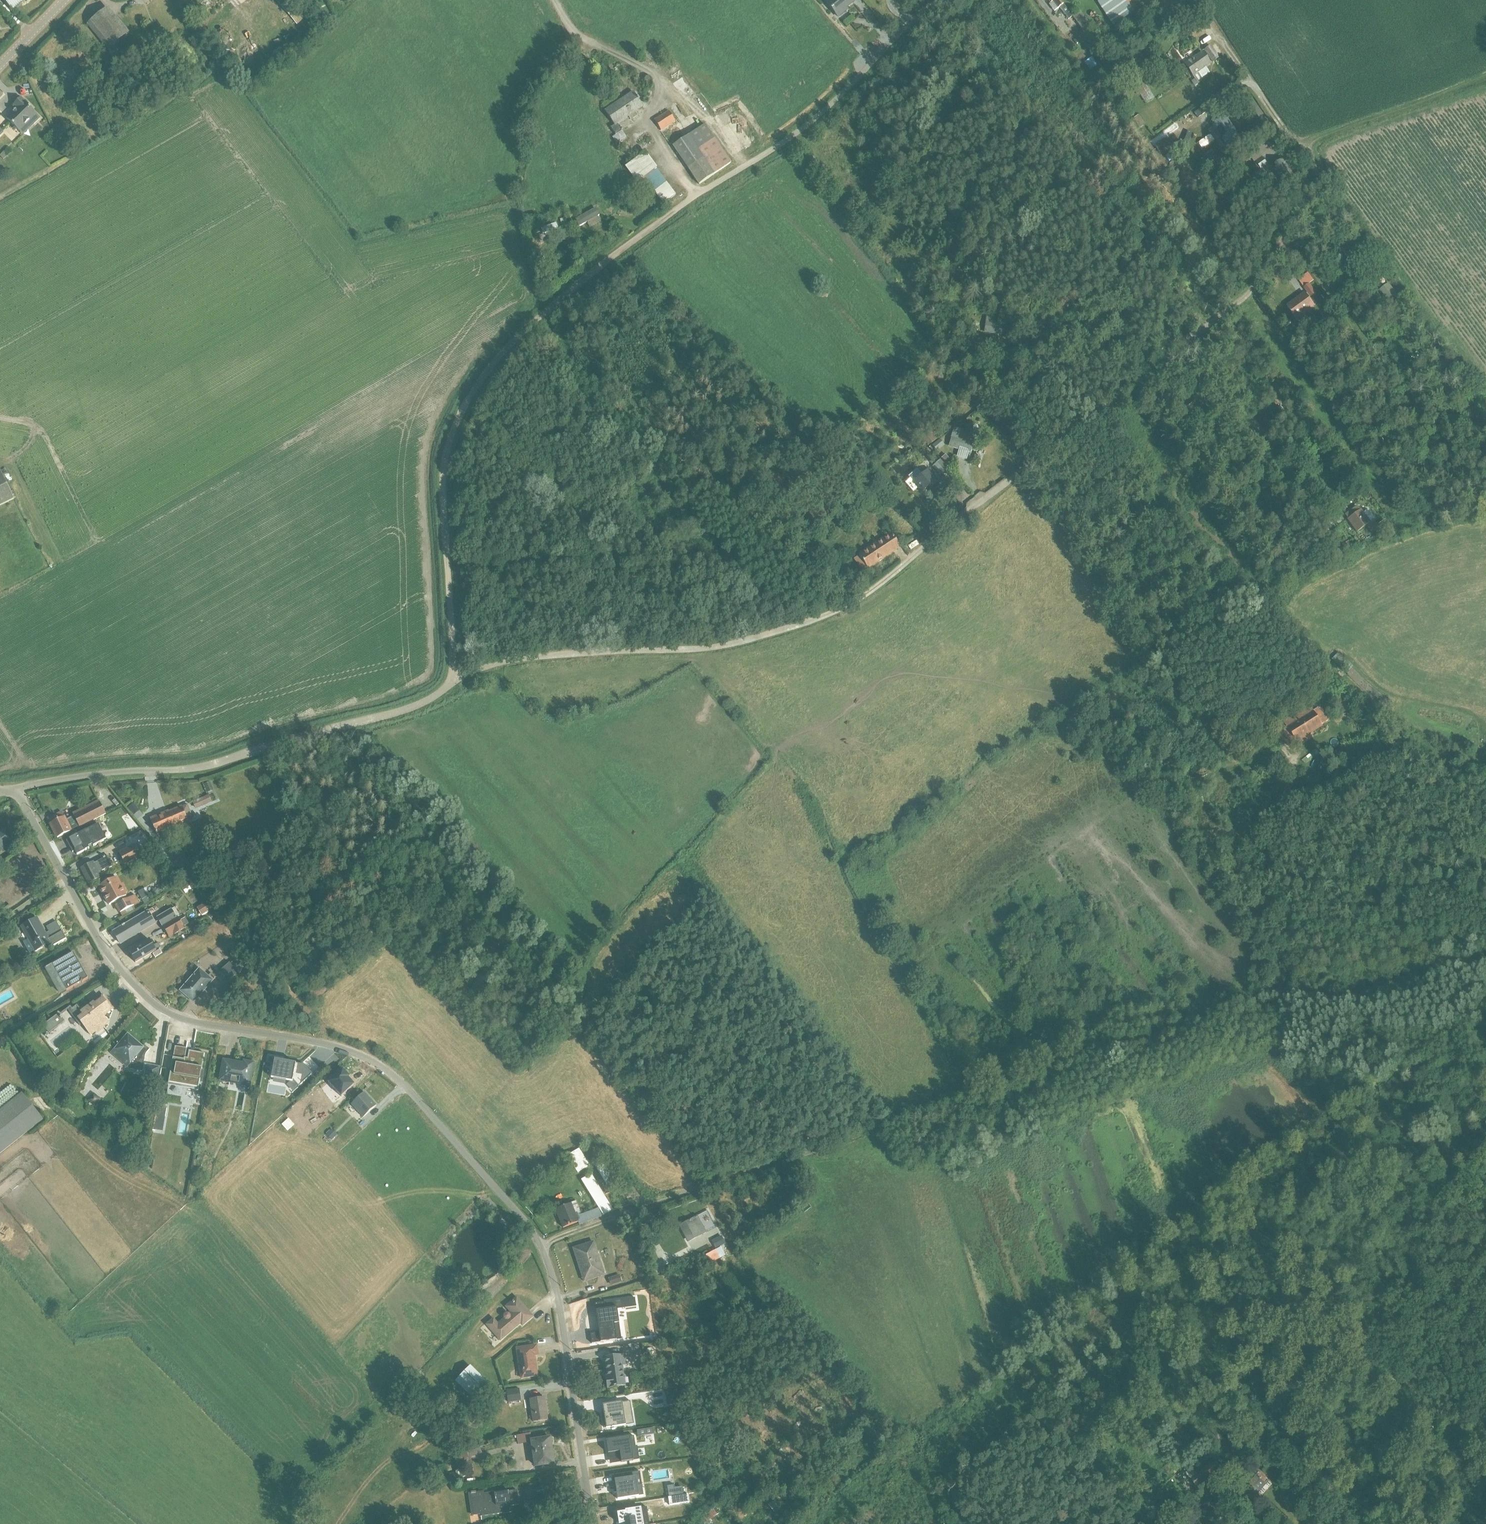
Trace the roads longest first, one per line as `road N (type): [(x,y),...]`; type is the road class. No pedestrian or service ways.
road 1 (track): [(452,683),(496,664),(556,655),(698,649),(846,608),(1248,293),(1311,170),(1206,23)]
road 2 (residential): [(591,1523),(559,1304),(547,1258),(522,1218),(413,1095),(372,1062),(316,1043),(195,1023),(151,1001),(106,952),(15,789)]
road 3 (track): [(541,1247),(1272,990),(1290,975),(1256,928),(1284,799)]
road 4 (track): [(452,683),(442,550),(447,441),(502,355),(548,308),(679,208)]
road 5 (track): [(15,789),(108,772),(196,769),(400,712),(452,683)]
road 6 (unclassified): [(679,208),(801,122),(937,0)]
road 7 (track): [(1303,154),(1485,81)]

